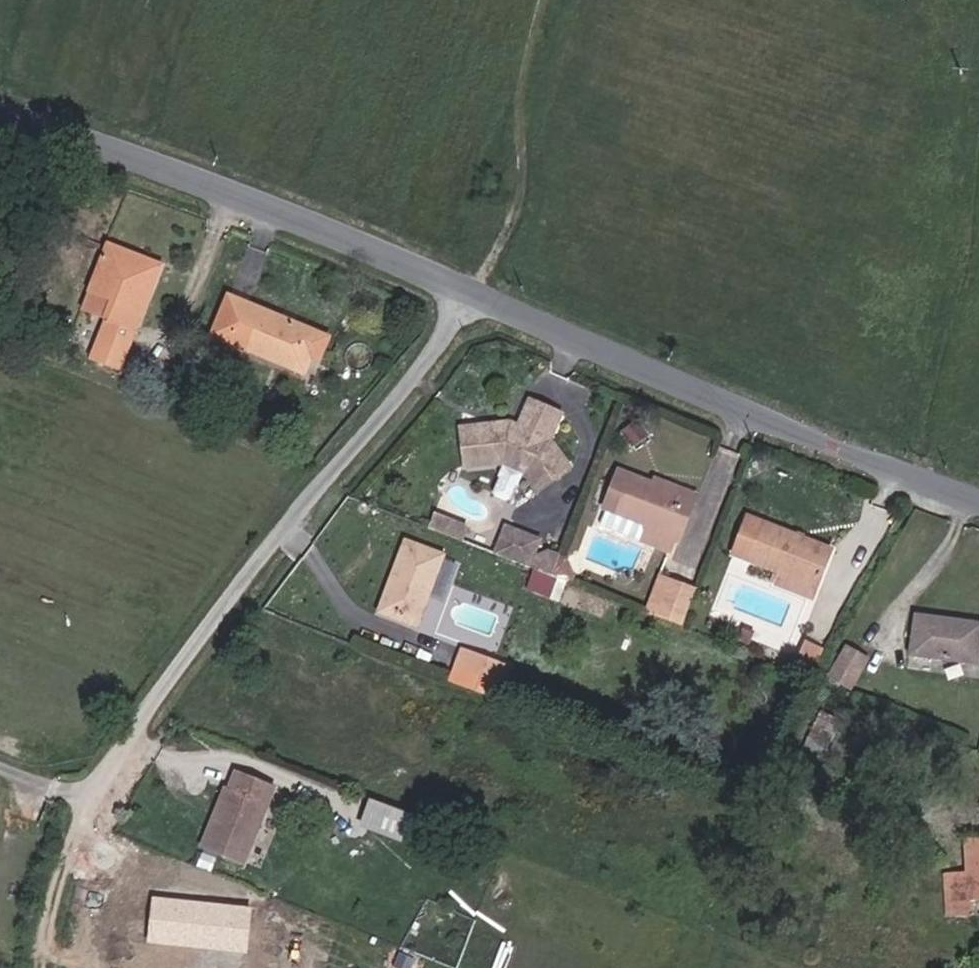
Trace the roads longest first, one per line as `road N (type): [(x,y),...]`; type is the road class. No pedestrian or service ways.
road 1 (residential): [(69,858),(95,793),(470,294)]
road 2 (tertiary): [(470,294),(978,500)]
road 3 (tertiary): [(0,113),(313,225),(470,294)]
road 4 (track): [(563,0),(506,203),(470,294)]

